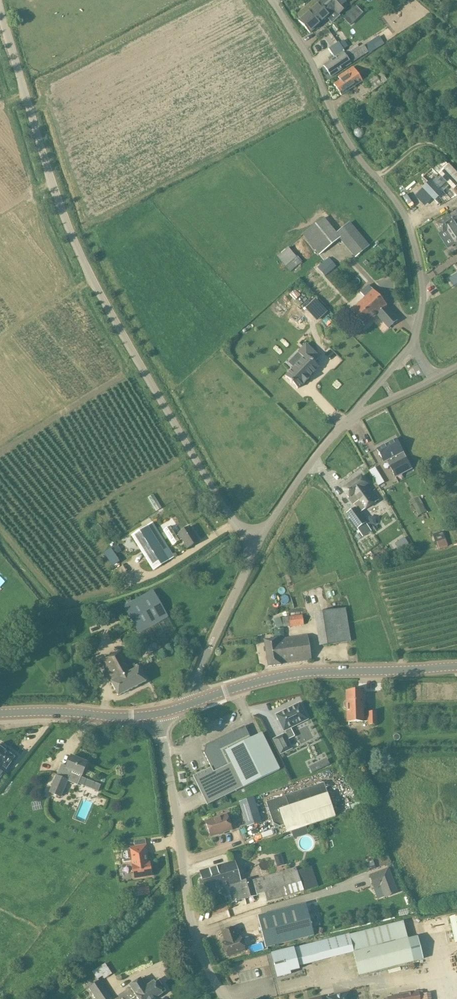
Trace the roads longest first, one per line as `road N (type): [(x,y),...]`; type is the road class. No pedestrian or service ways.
road 1 (unclassified): [(255,549),(210,485),(72,236),(0,3)]
road 2 (unclassified): [(411,348),(424,283),(404,217),(346,138),(272,0)]
road 3 (unclassified): [(224,998),(191,921),(159,715)]
road 4 (secondary): [(196,702),(287,675),(456,667)]
road 5 (unclassified): [(255,549),(311,463),(355,417)]
road 6 (unclassified): [(196,702),(198,673),(255,549)]
road 7 (secondary): [(159,715),(0,714)]

